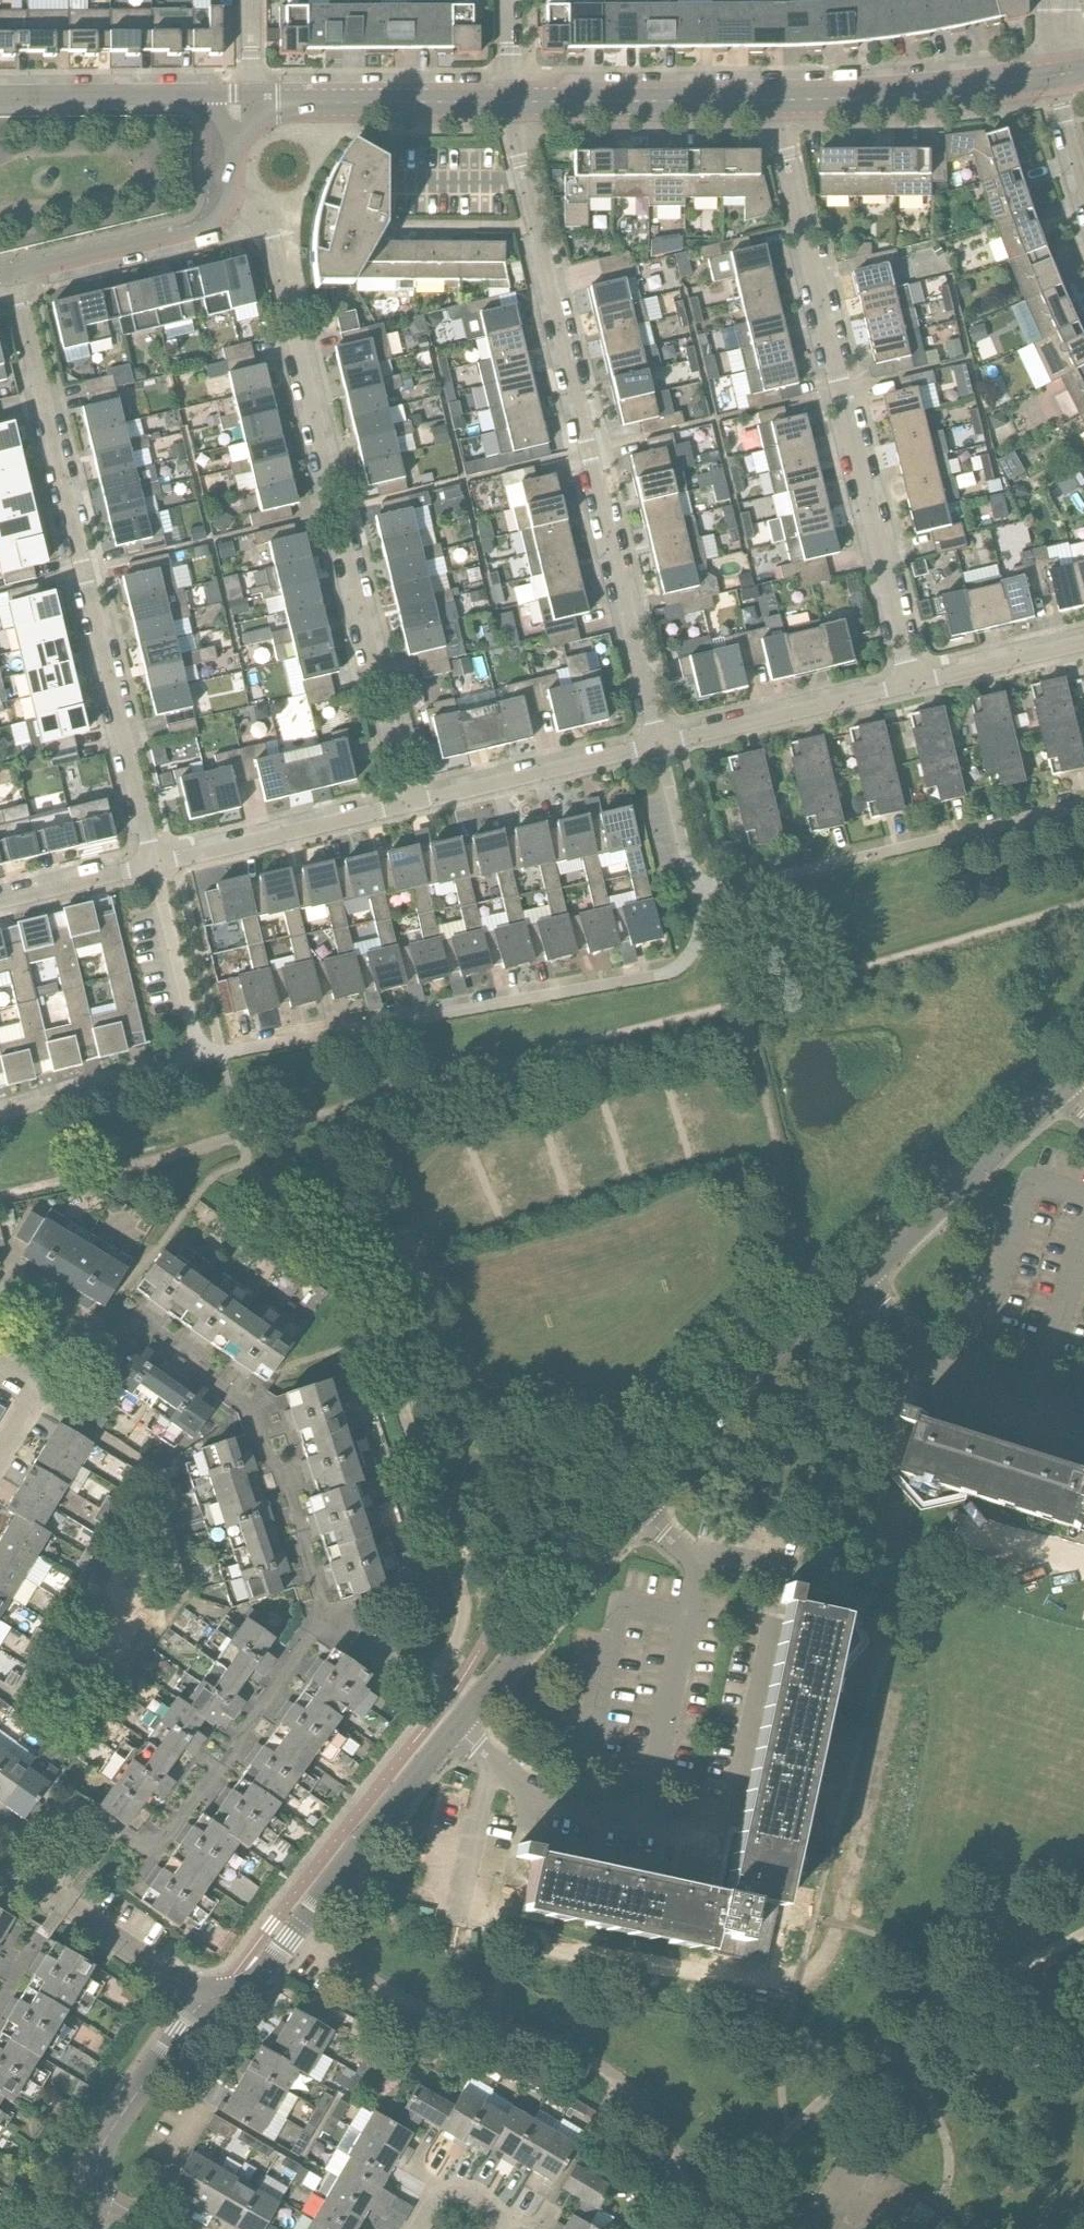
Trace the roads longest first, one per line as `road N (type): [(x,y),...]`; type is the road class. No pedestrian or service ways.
road 1 (track): [(0,1191),(740,1004),(1083,900)]
road 2 (residential): [(9,1871),(41,1819),(74,1806),(152,1856),(316,1628),(315,1599),(259,1416),(249,1399),(148,1328)]
road 3 (residential): [(643,1512),(683,1551),(750,1570),(757,1581),(705,1829),(689,1837),(569,1813),(514,1784),(455,1731)]
road 4 (residential): [(512,103),(668,752)]
road 5 (residential): [(407,808),(268,232),(226,191)]
road 6 (residential): [(778,100),(913,695)]
road 7 (residential): [(160,859),(10,274)]
road 8 (residential): [(702,897),(703,937),(687,965),(669,976),(210,1053)]
road 9 (residential): [(702,897),(1083,807)]
road 10 (residential): [(205,2001),(260,1978),(455,1731)]
road 11 (residential): [(643,1512),(860,1283)]
road 12 (residential): [(455,1731),(643,1512)]
road 13 (residential): [(860,1283),(1067,1086)]
road 14 (tertiary): [(778,100),(929,93),(1058,74)]
road 15 (residential): [(668,752),(407,808)]
road 16 (tertiary): [(512,103),(778,100)]
road 17 (tertiary): [(250,97),(512,103)]
road 18 (residential): [(1083,1401),(944,1355),(860,1283)]
road 19 (residential): [(407,808),(160,859)]
road 20 (residential): [(668,752),(913,695)]
road 21 (tertiary): [(250,97),(0,95)]
road 22 (tertiary): [(10,274),(205,227),(226,191)]
road 23 (residential): [(205,2001),(9,1871)]
road 24 (residential): [(95,2196),(100,2146),(205,2001)]
road 25 (residential): [(0,1114),(210,1053)]
road 26 (residential): [(210,1053),(160,859)]
road 27 (residential): [(913,695),(1083,648)]
road 28 (residential): [(0,899),(160,859)]
road 29 (residential): [(668,752),(702,897)]
road 30 (residential): [(1083,205),(1058,74)]
road 31 (residential): [(140,2220),(205,2107)]
road 32 (residential): [(455,1731),(358,1651)]

